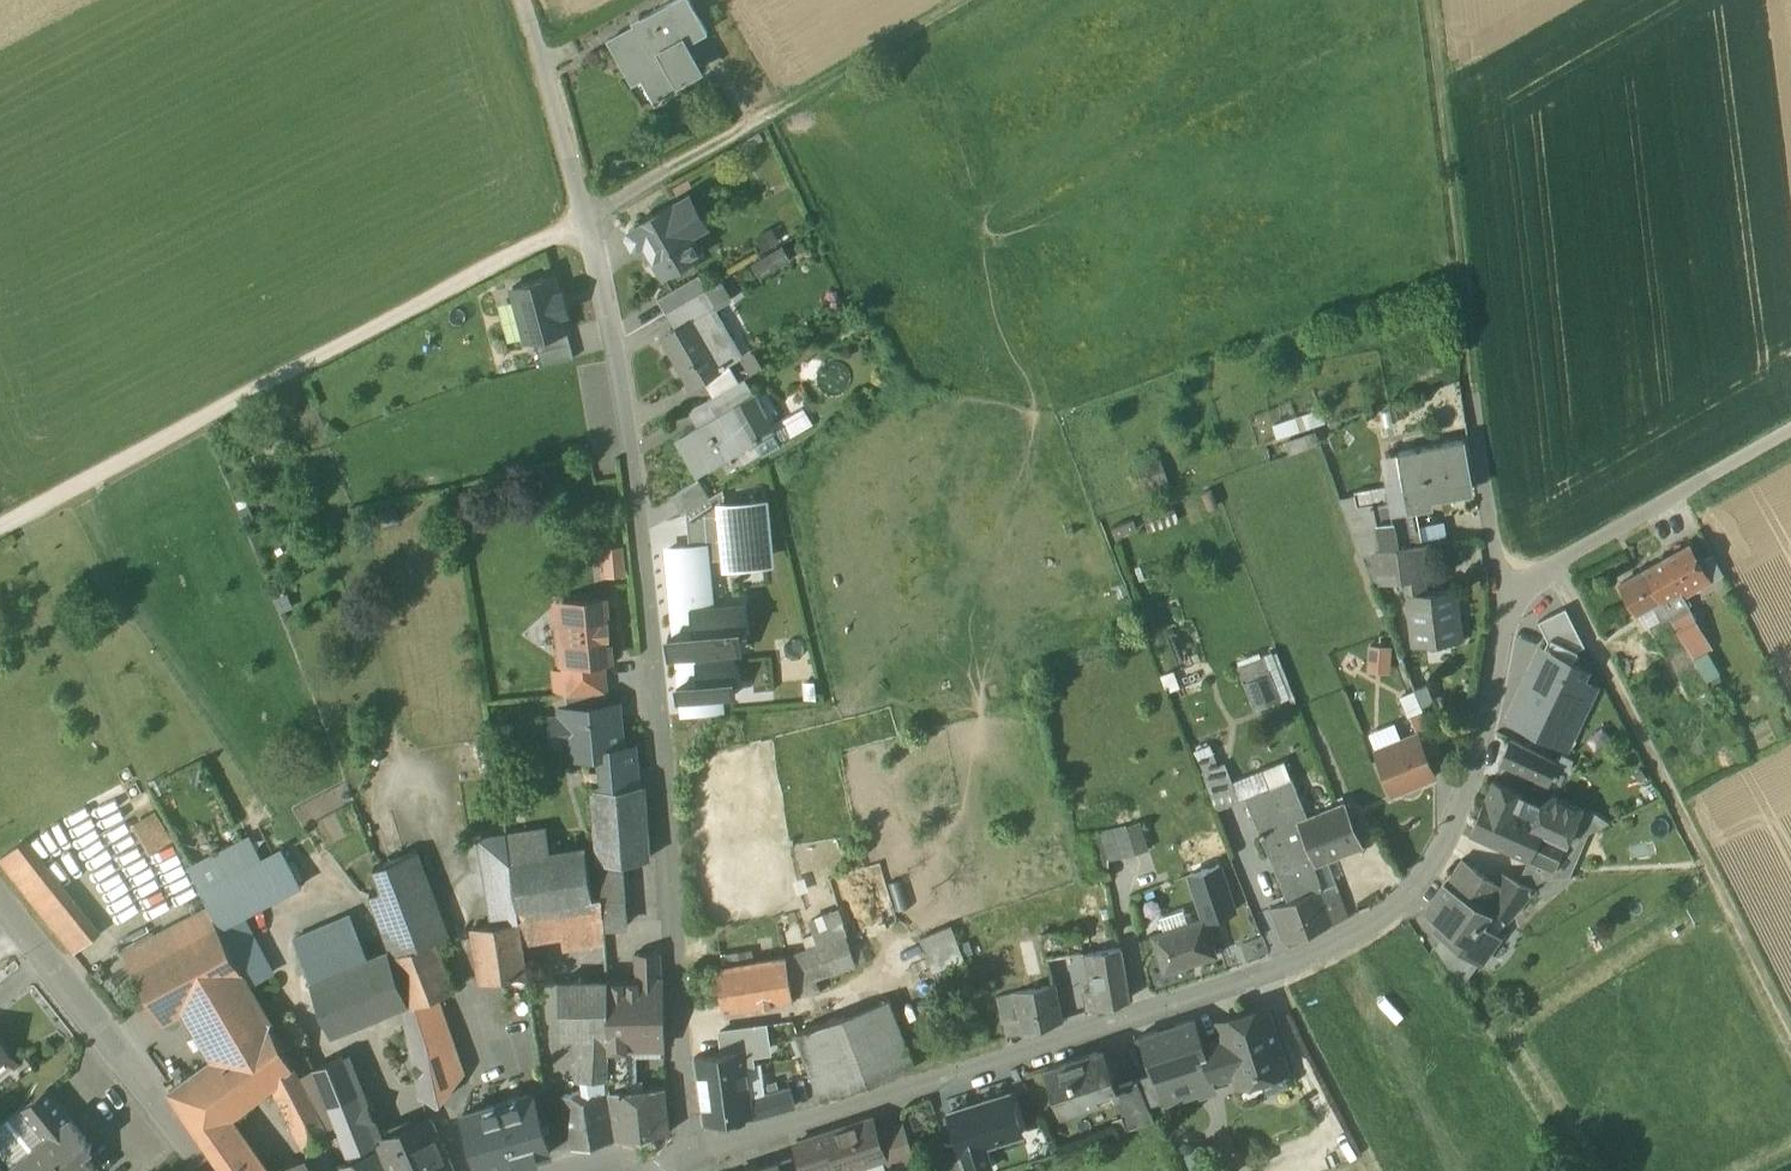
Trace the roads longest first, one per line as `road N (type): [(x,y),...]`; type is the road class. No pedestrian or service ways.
road 1 (residential): [(688,1157),(1330,955),(1402,910),(1450,833),(1513,618),(1553,567),(1705,478)]
road 2 (residential): [(531,25),(586,218),(630,443),(688,1157)]
road 3 (track): [(0,526),(586,218),(961,0)]
road 4 (track): [(1513,618),(1495,542),(1431,0)]
road 5 (track): [(1553,567),(1790,1034)]
road 6 (tertiary): [(203,1170),(0,910)]

